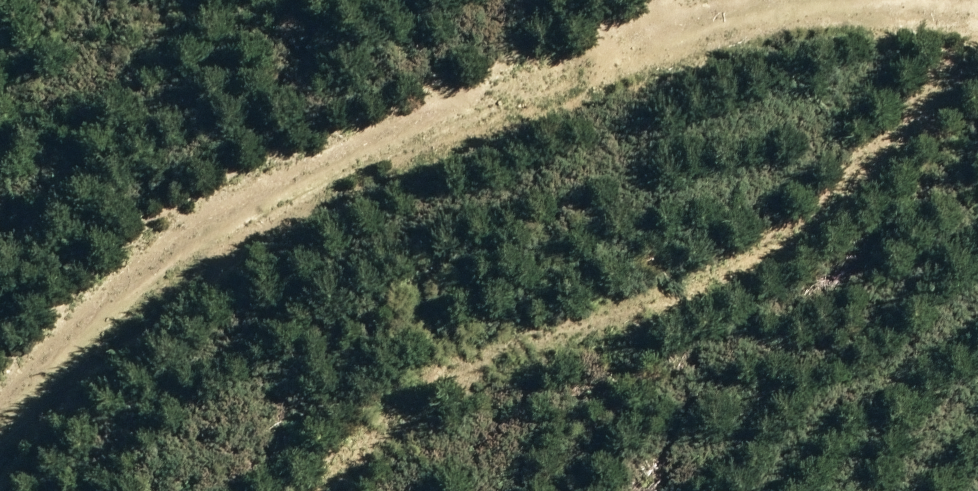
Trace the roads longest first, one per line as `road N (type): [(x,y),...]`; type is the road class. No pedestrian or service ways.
road 1 (track): [(0,427),(43,358),(265,204),(742,12),(932,0)]
road 2 (track): [(346,490),(977,141)]

